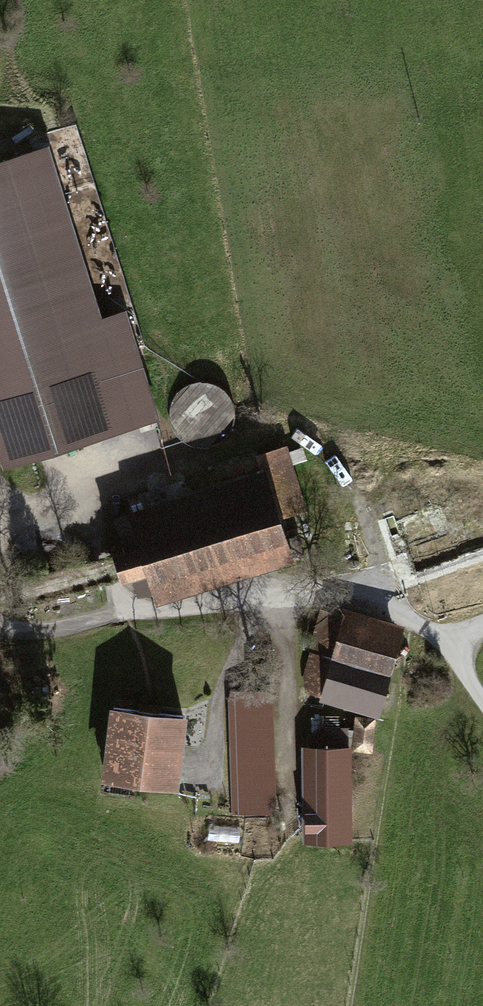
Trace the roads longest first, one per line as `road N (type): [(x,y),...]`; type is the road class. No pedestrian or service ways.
road 1 (unclassified): [(0,628),(50,630),(126,611),(323,592),(403,612),(460,656)]
road 2 (track): [(0,512),(77,513),(126,611)]

